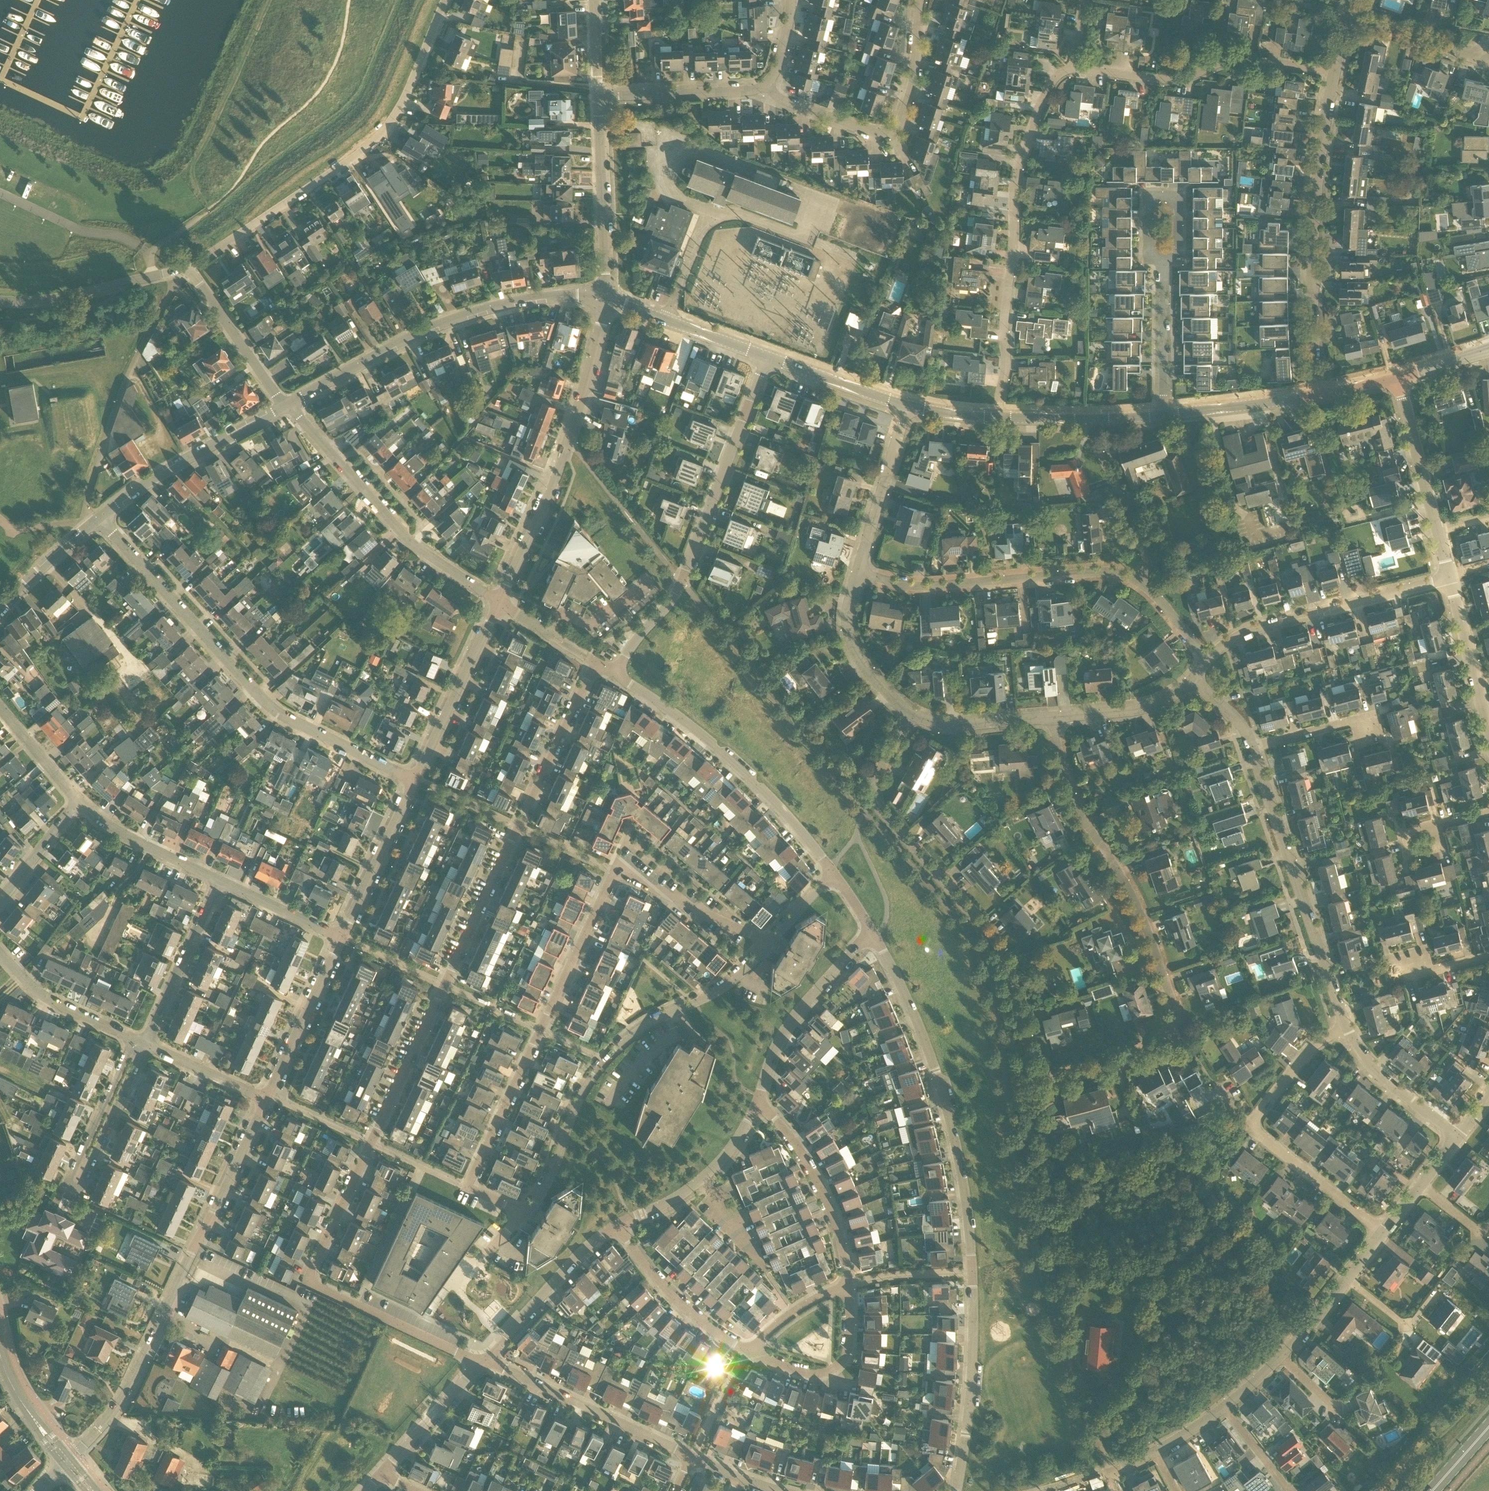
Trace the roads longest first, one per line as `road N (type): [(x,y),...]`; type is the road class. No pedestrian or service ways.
road 1 (residential): [(907,717),(876,800),(1009,954),(1034,1067),(1055,1078),(1128,1059),(1169,1037),(1178,1022),(1142,917),(1073,798),(1056,717)]
road 2 (residential): [(485,1363),(316,1286),(313,1268),(594,664)]
road 3 (residential): [(1002,419),(1015,181),(1055,79),(1075,68),(1169,79),(1264,64),(1336,74)]
road 4 (residential): [(957,1490),(971,1382),(964,1187),(924,1035),(874,936)]
road 5 (residential): [(767,944),(616,871),(469,1188)]
road 6 (residential): [(469,1188),(519,1210),(531,1208),(581,1094),(605,1060),(666,1013),(737,977),(767,944)]
road 7 (residential): [(67,1461),(124,1399),(268,1098)]
road 8 (residential): [(414,781),(278,714),(100,519)]
road 9 (residential): [(189,269),(368,147),(394,118),(447,0)]
road 10 (residential): [(613,675),(682,582),(766,358)]
road 11 (residential): [(288,405),(389,348),(480,312),(533,299),(604,301)]
road 12 (residential): [(132,1040),(72,1190),(144,1045)]
road 13 (residential): [(1319,394),(1315,223),(1336,74)]
road 14 (residential): [(1383,1233),(1254,1123),(1314,1046),(1341,1023)]
road 15 (residential): [(833,876),(762,789),(613,675)]
road 16 (residential): [(1341,1023),(1248,743)]
road 17 (residential): [(500,605),(398,530),(288,405)]
road 18 (residential): [(1134,581),(1088,571),(915,589),(858,567)]
road 19 (residential): [(86,530),(81,523),(105,438),(178,273)]
road 20 (residential): [(767,87),(875,133),(892,131),(913,97),(921,0)]
road 21 (residential): [(1450,579),(1247,633),(1208,662)]
road 22 (residential): [(691,1459),(485,1363)]
road 23 (residential): [(100,519),(197,452),(288,405)]
road 24 (residential): [(757,1110),(794,1017),(874,936)]
road 25 (residential): [(757,1110),(776,1119),(818,1180),(850,1285)]
road 26 (residential): [(604,301),(599,98)]
road 27 (residential): [(414,781),(500,605)]
road 28 (residential): [(485,1363),(586,1251),(620,1227)]
road 29 (residential): [(850,1285),(850,1337),(836,1371),(817,1377),(747,1352)]
road 30 (residential): [(747,1352),(669,1295),(620,1227)]
road 31 (residential): [(144,1045),(220,882)]
road 32 (residential): [(500,605),(569,441)]
road 33 (residential): [(268,1098),(341,937)]
road 34 (residential): [(907,717),(856,663),(847,635),(858,567)]
road 35 (residential): [(341,937),(414,781)]
road 36 (residential): [(604,301),(766,358)]
road 37 (residential): [(599,98),(767,87)]
road 38 (residential): [(288,405),(189,269)]
road 39 (residential): [(858,567),(908,407)]
road 40 (residential): [(1459,1139),(1378,1075),(1341,1023)]
road 41 (residential): [(1002,419),(1164,413)]
road 42 (residential): [(1175,257),(1175,200),(1147,201),(1148,260),(1163,270)]
road 43 (residential): [(220,882),(134,841),(81,804)]
road 44 (residential): [(132,1040),(46,999),(0,954)]
road 45 (residential): [(1398,377),(1438,530)]
road 46 (residential): [(1164,413),(1319,394)]
road 47 (residential): [(381,1476),(485,1363)]
road 48 (residential): [(766,358),(908,407)]
road 49 (residential): [(1056,717),(960,726),(907,717)]
road 50 (residential): [(1488,64),(1347,17)]
road 51 (residential): [(1195,680),(1146,708),(1056,717)]
road 52 (residential): [(569,441),(604,301)]
road 53 (residential): [(1164,413),(1163,270)]
road 54 (residential): [(136,283),(49,301),(0,301)]
road 55 (residential): [(268,1098),(144,1045)]
road 56 (residential): [(341,937),(220,882)]
road 57 (tertiary): [(67,1461),(24,1406),(0,1354)]
road 58 (residential): [(1248,743),(1354,719),(1371,724)]
road 59 (residential): [(0,901),(81,804)]
road 60 (residential): [(81,804),(0,709)]
road 61 (residential): [(747,1352),(791,1313),(850,1285)]

